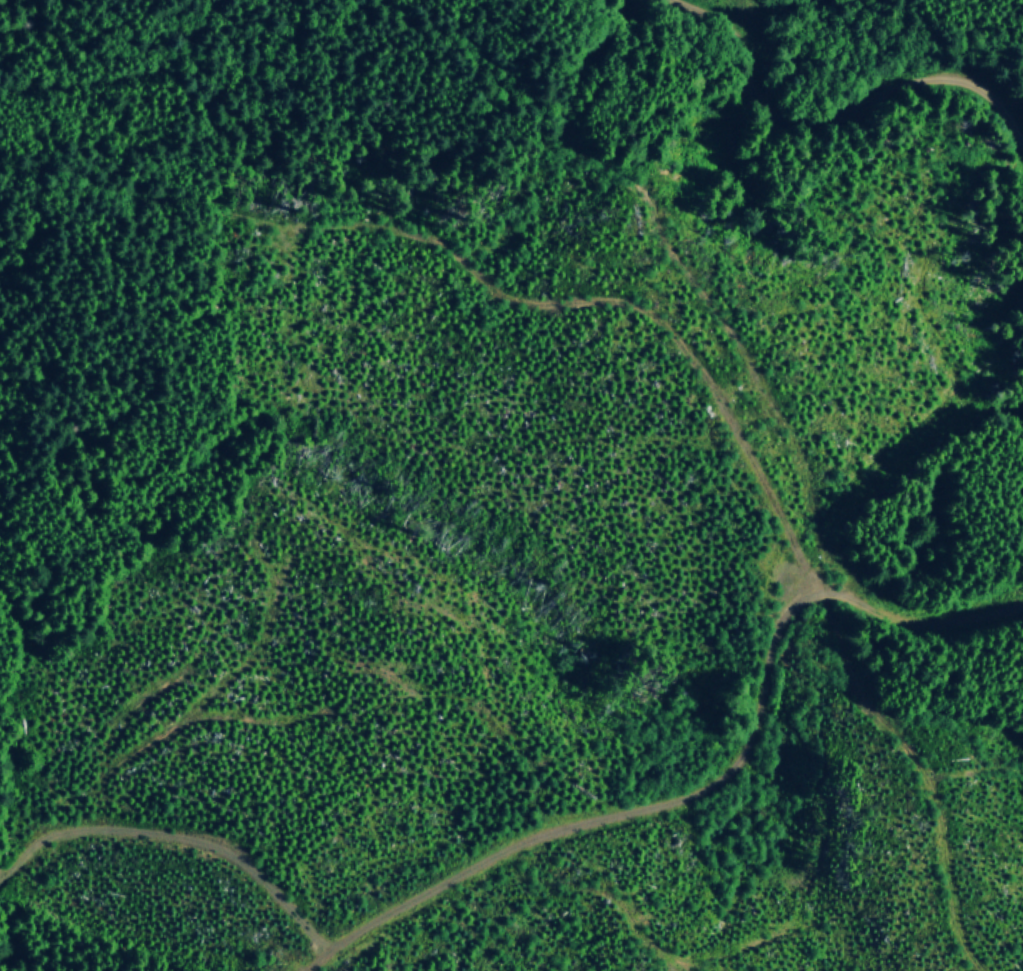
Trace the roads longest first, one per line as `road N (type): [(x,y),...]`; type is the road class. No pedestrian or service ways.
road 1 (track): [(850,599),(810,573),(702,374),(653,313),(628,302),(535,306),(510,299),(434,243),(389,229),(251,223),(0,155)]
road 2 (track): [(317,970),(358,935),(487,863),(723,782),(752,740),(794,612),(819,593),(950,631),(1022,615)]
road 3 (track): [(1022,116),(966,80),(940,78),(904,85),(818,124),(773,90),(747,37),(682,0)]
road 4 (track): [(324,965),(314,932),(262,874),(217,847),(90,827),(39,839),(0,874)]
road 5 (track): [(223,0),(193,39),(148,73),(72,82)]

